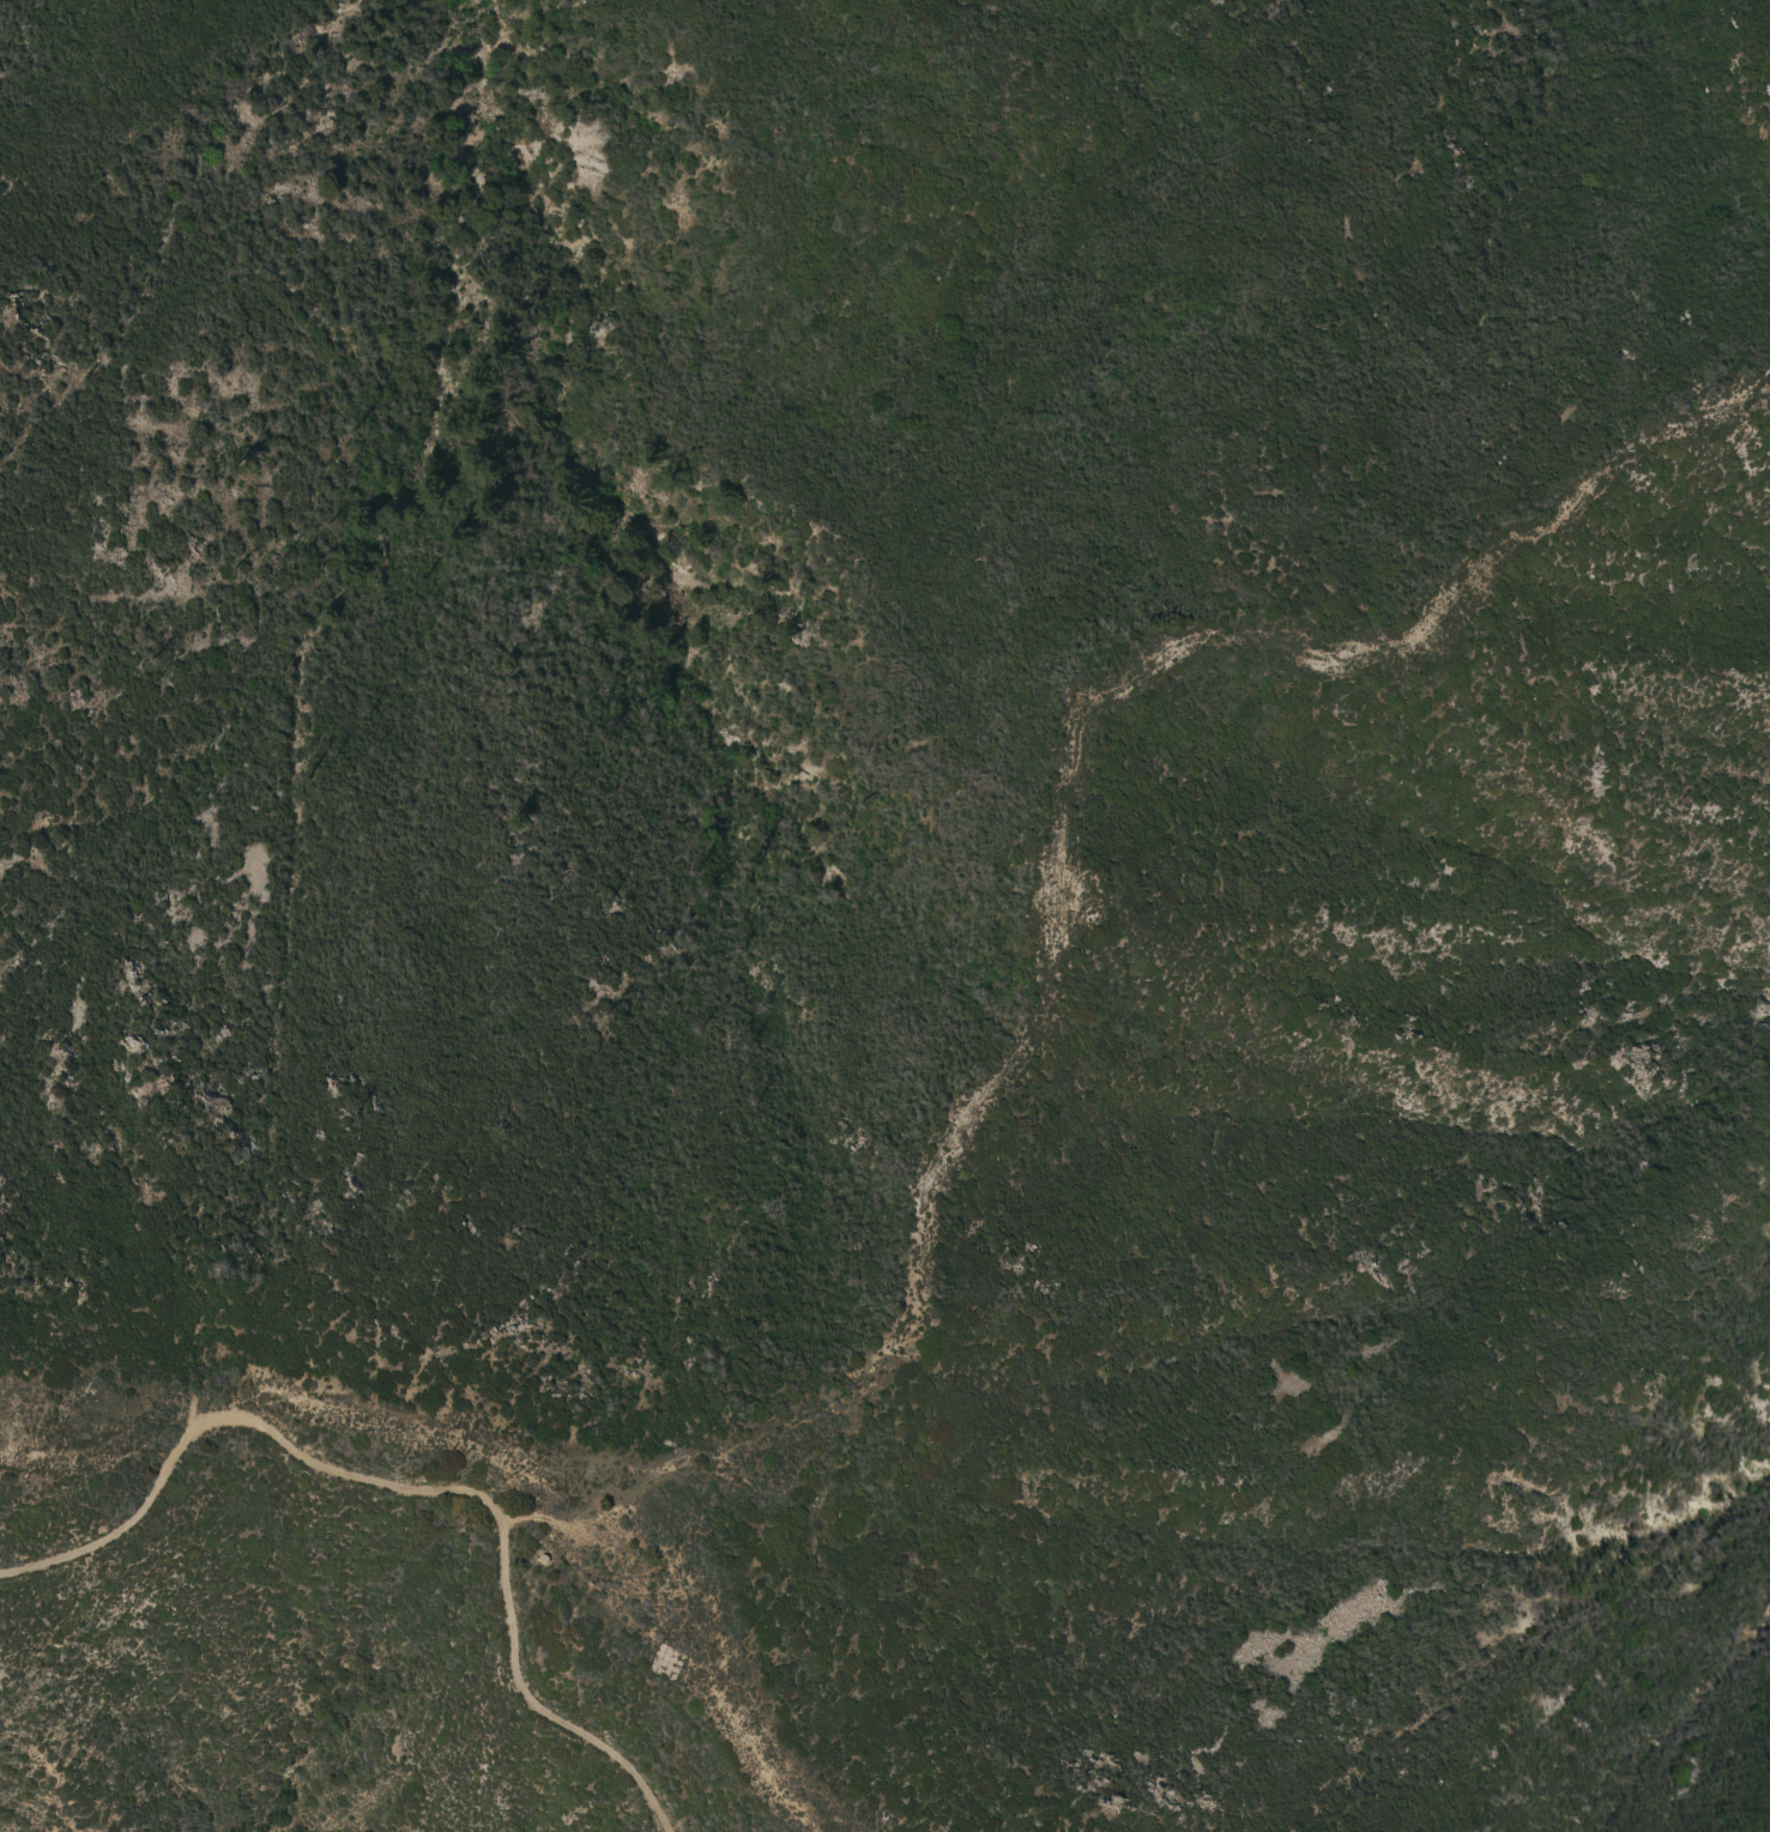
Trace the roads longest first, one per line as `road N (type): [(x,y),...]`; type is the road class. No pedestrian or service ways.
road 1 (track): [(668,1831),(626,1758),(540,1703),(516,1676),(501,1518),(479,1491),(413,1487),(325,1463),(261,1421),(221,1413),(183,1428),(146,1487),(95,1532),(0,1563)]

